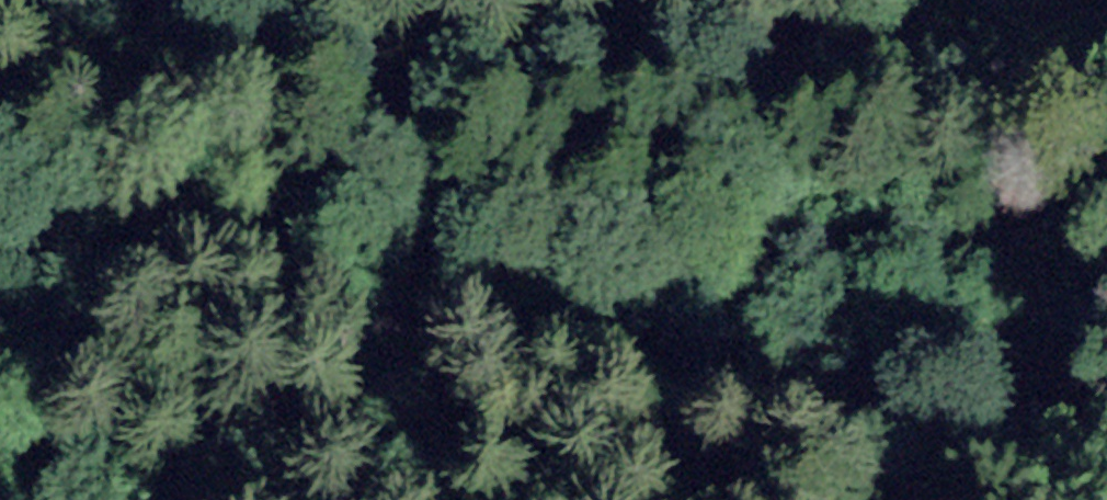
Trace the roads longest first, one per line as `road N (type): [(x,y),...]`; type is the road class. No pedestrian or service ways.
road 1 (track): [(0,247),(44,246),(518,334),(928,467),(1106,494)]
road 2 (track): [(0,123),(471,71),(996,82),(1106,69)]
road 3 (track): [(234,97),(0,12)]

